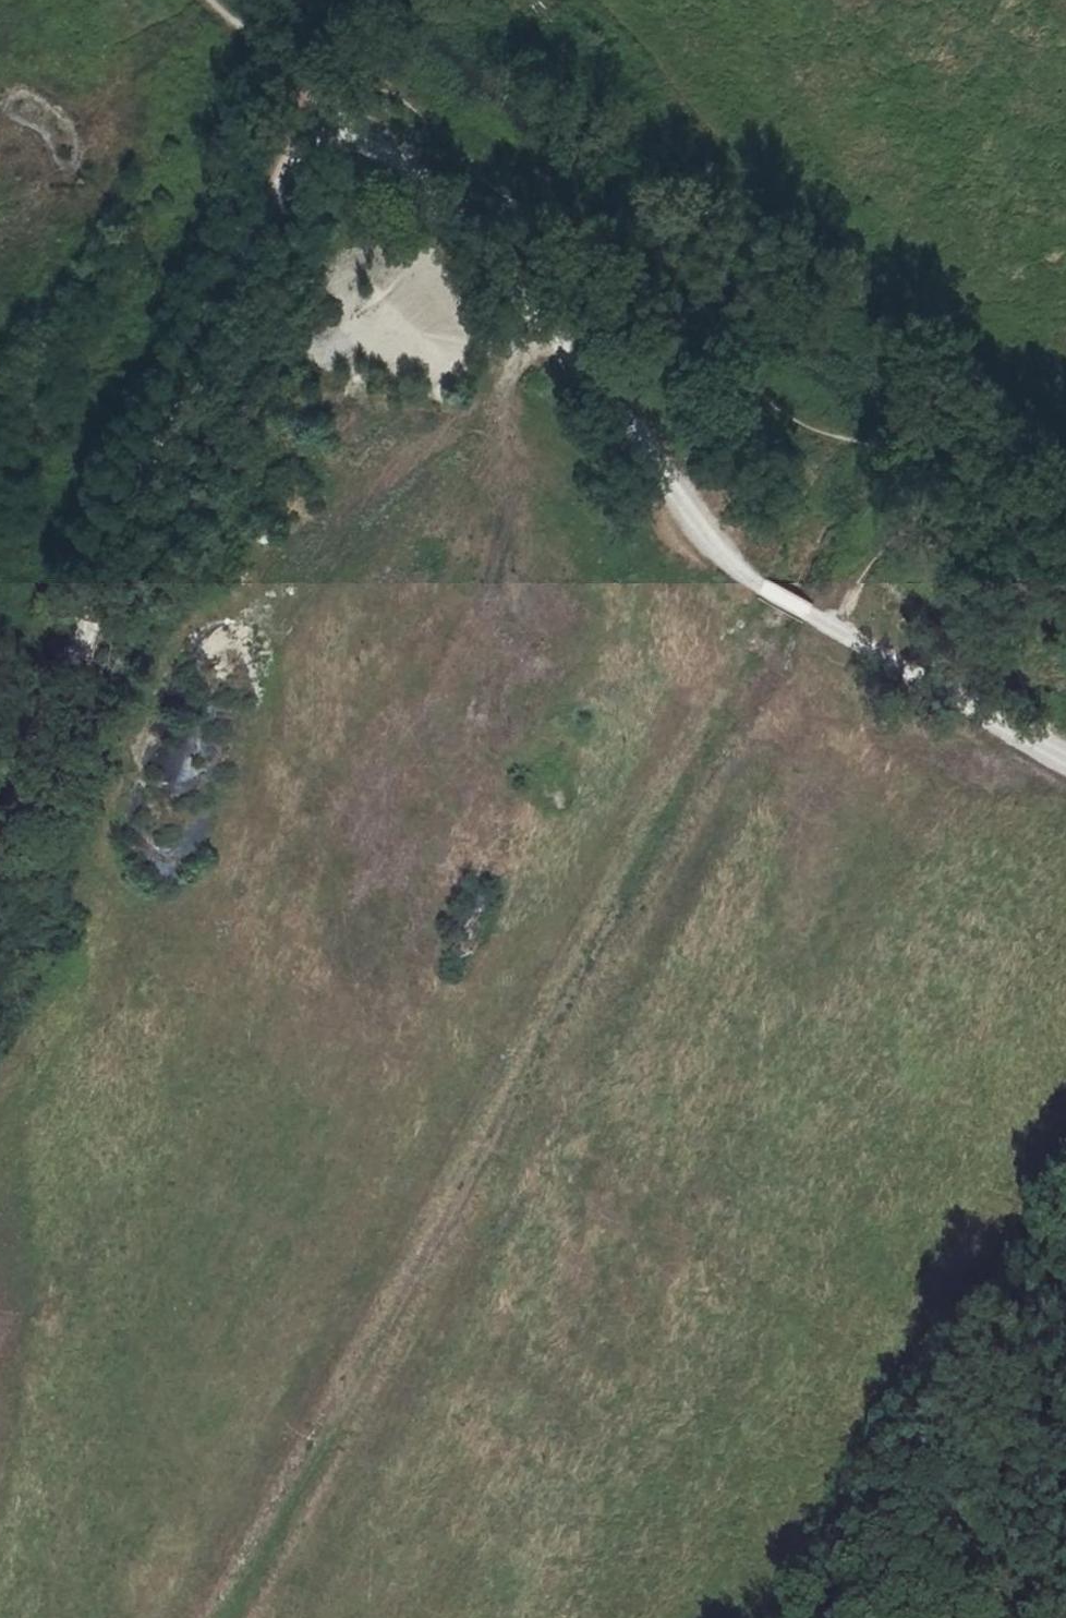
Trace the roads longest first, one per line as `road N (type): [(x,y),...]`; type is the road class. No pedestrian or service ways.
road 1 (track): [(327,121),(380,147),(576,345),(641,425),(731,567),(753,586),(1065,761)]
road 2 (track): [(0,828),(290,170),(327,121)]
road 3 (track): [(327,121),(291,70),(204,0)]

